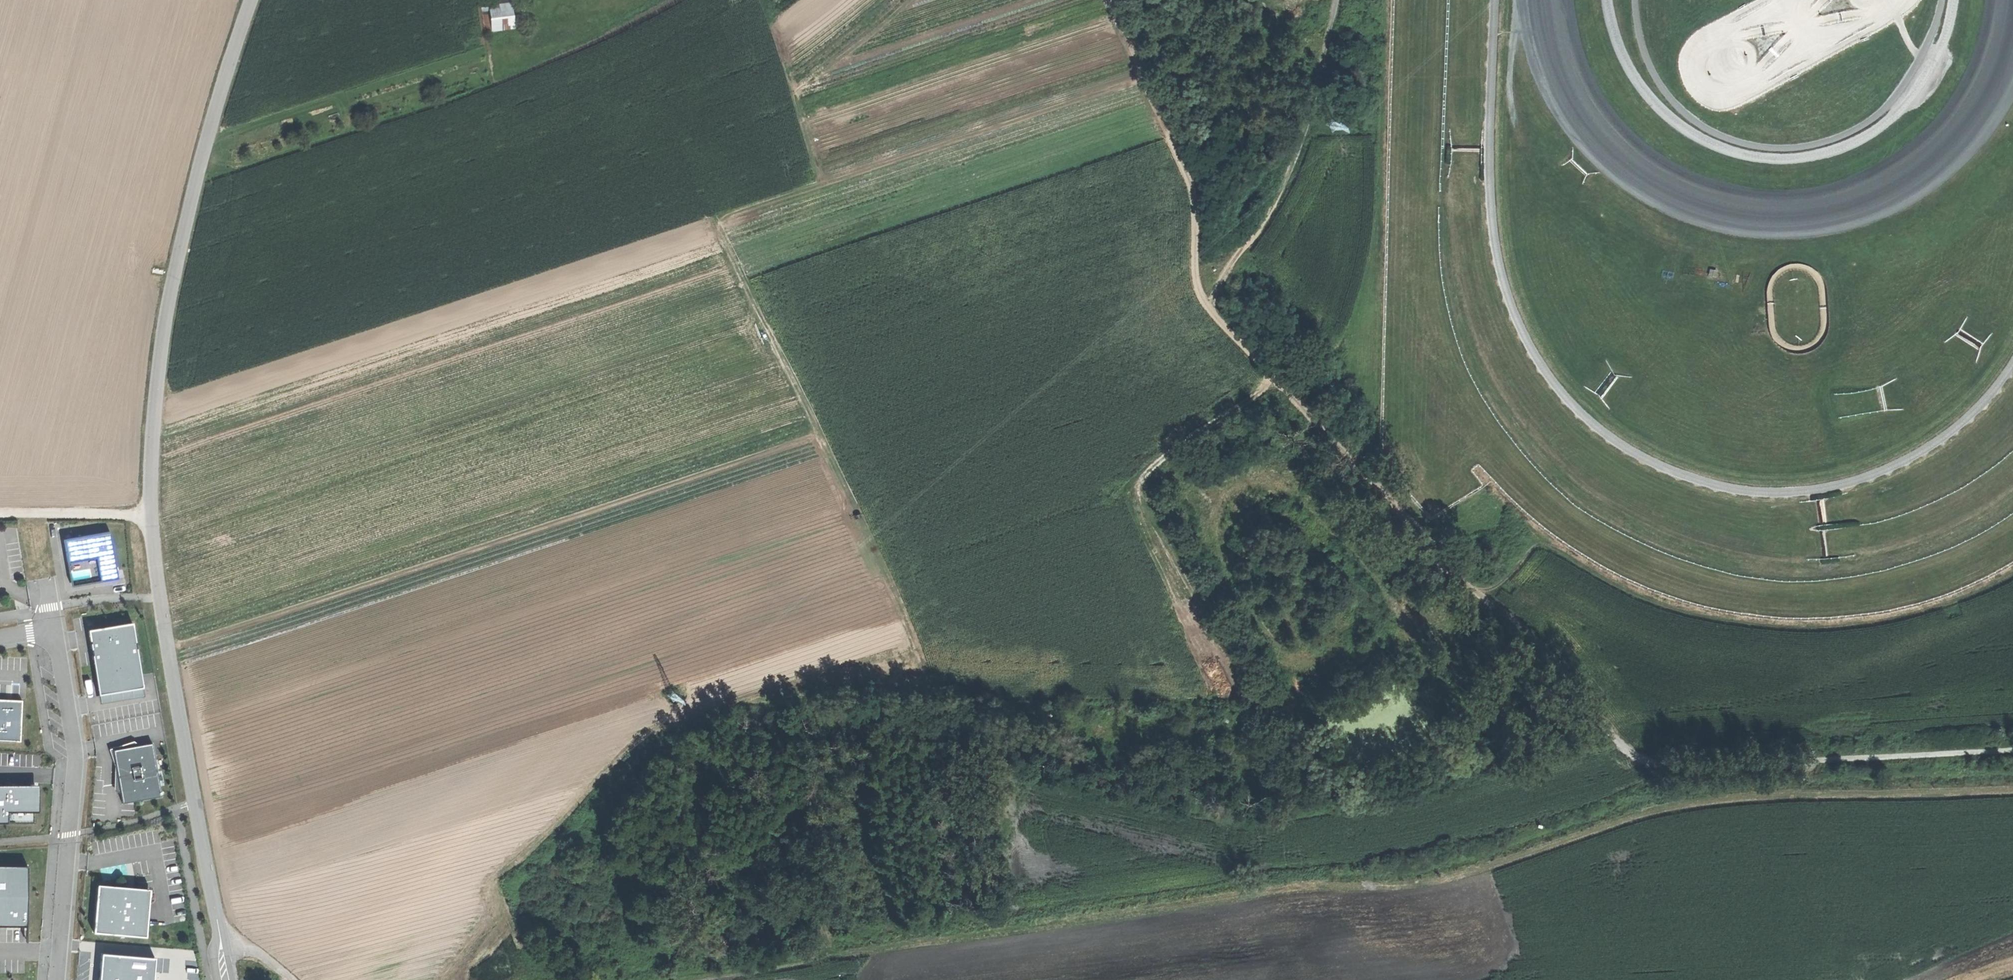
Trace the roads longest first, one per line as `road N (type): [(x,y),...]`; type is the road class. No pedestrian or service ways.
road 1 (track): [(1107,0),(1189,182),(1200,287),(1216,316),(1409,521),(1534,637),(1619,744),(1674,767),(2012,752)]
road 2 (unclassified): [(228,979),(164,625),(151,516),(152,420),(183,235),(254,0)]
road 3 (residential): [(52,629),(74,761),(57,979)]
road 4 (track): [(151,516),(0,516)]

